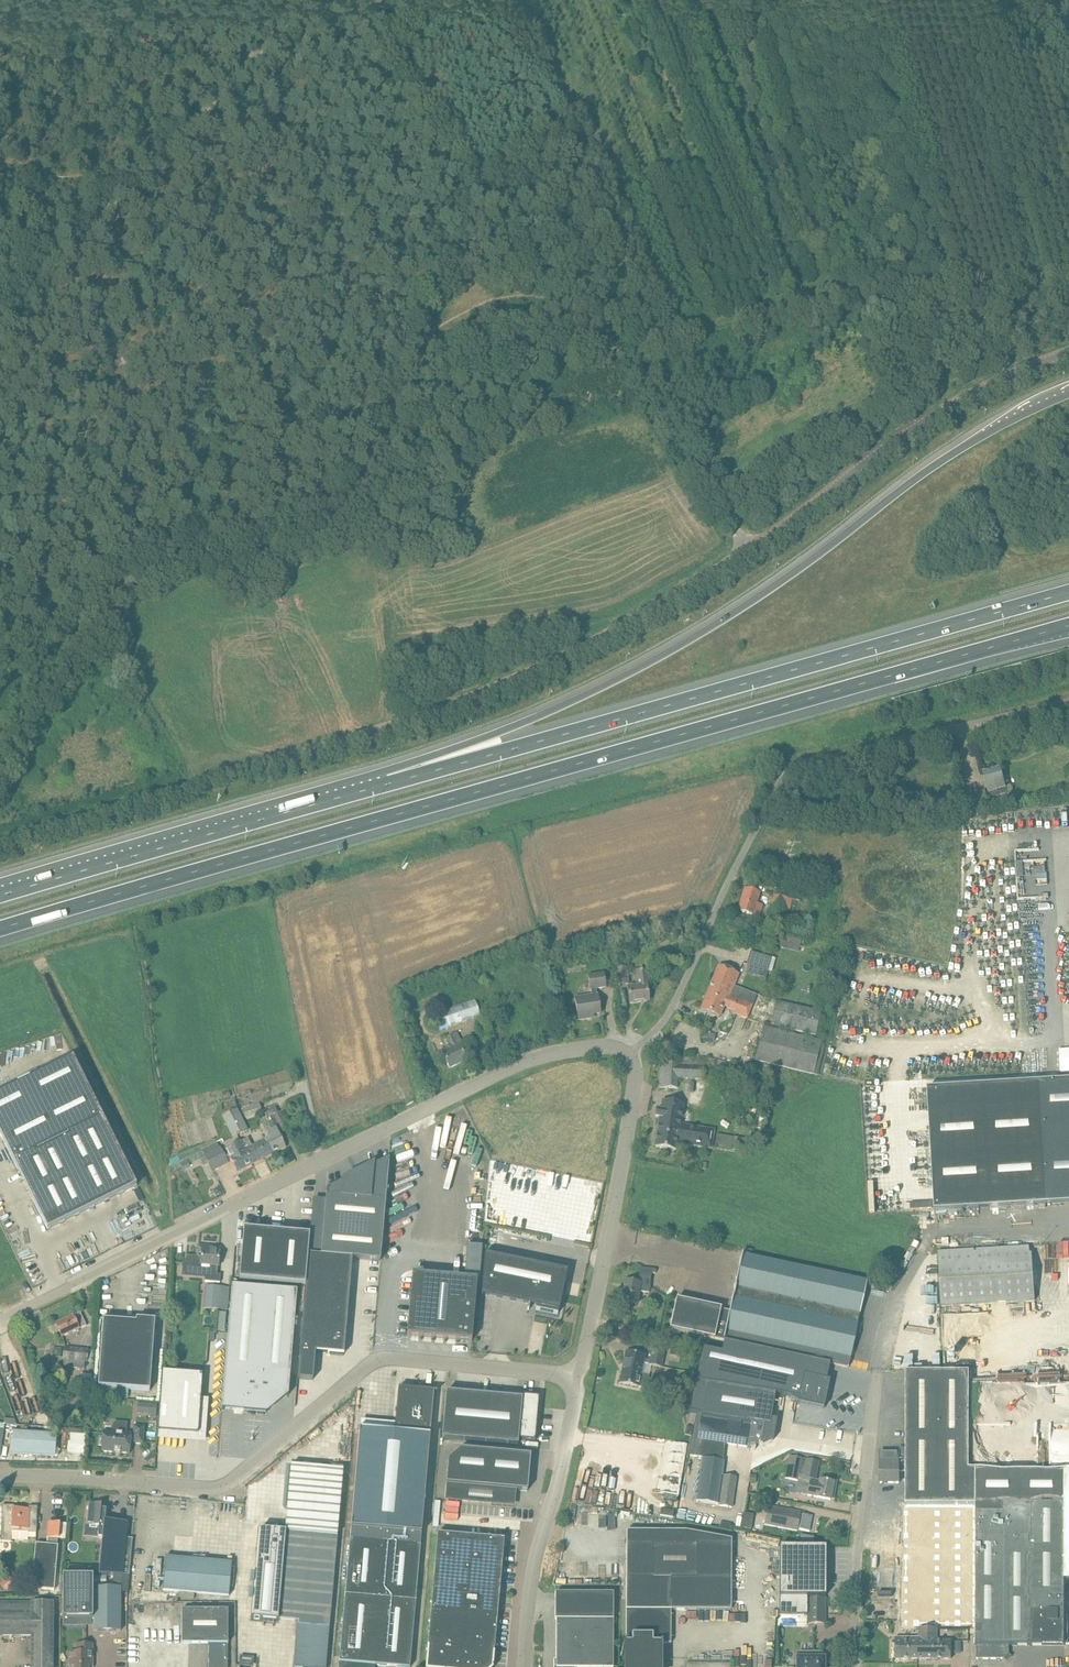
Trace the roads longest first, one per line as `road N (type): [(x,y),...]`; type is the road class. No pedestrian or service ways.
road 1 (unclassified): [(0,844),(457,713),(662,612),(924,428),(1068,357)]
road 2 (motorway): [(0,929),(1068,626)]
road 3 (motorway): [(1068,394),(954,453),(812,559),(649,663),(531,720),(386,772),(351,795)]
road 4 (motorway): [(1068,593),(351,795)]
road 5 (unclassified): [(0,1319),(520,1062),(603,1046),(629,1058)]
road 6 (unclassified): [(0,1474),(208,1489),(232,1482),(371,1363),(387,1358),(579,1377)]
road 7 (residential): [(629,1058),(675,1003),(727,880),(794,767),(826,752),(1068,700)]
road 8 (motorway): [(351,795),(0,895)]
road 9 (residential): [(579,1377),(634,1085),(629,1058)]
road 10 (residential): [(524,1666),(536,1551),(558,1495),(579,1377)]
road 11 (residential): [(853,1666),(877,1383)]

